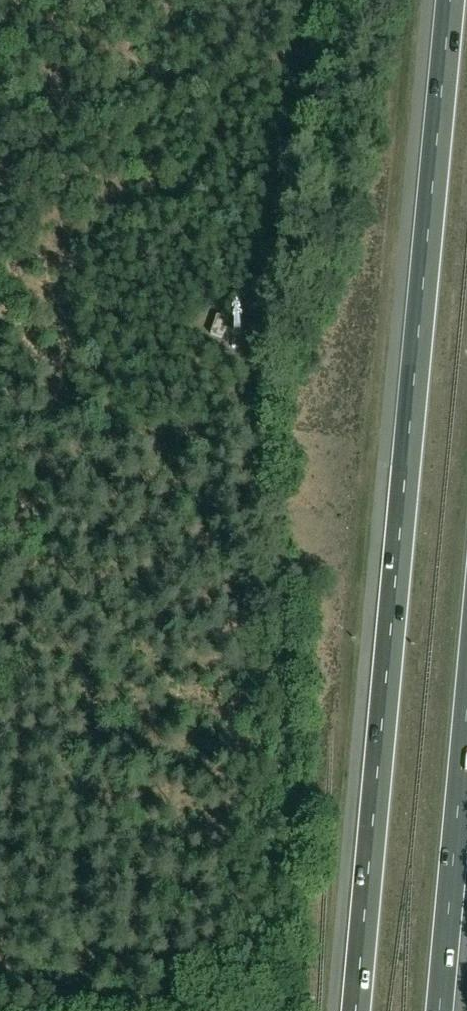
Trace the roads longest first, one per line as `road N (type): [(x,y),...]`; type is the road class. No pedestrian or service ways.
road 1 (motorway): [(451,0),(356,1010)]
road 2 (motorway): [(437,1010),(466,698)]
road 3 (track): [(0,279),(190,342)]

